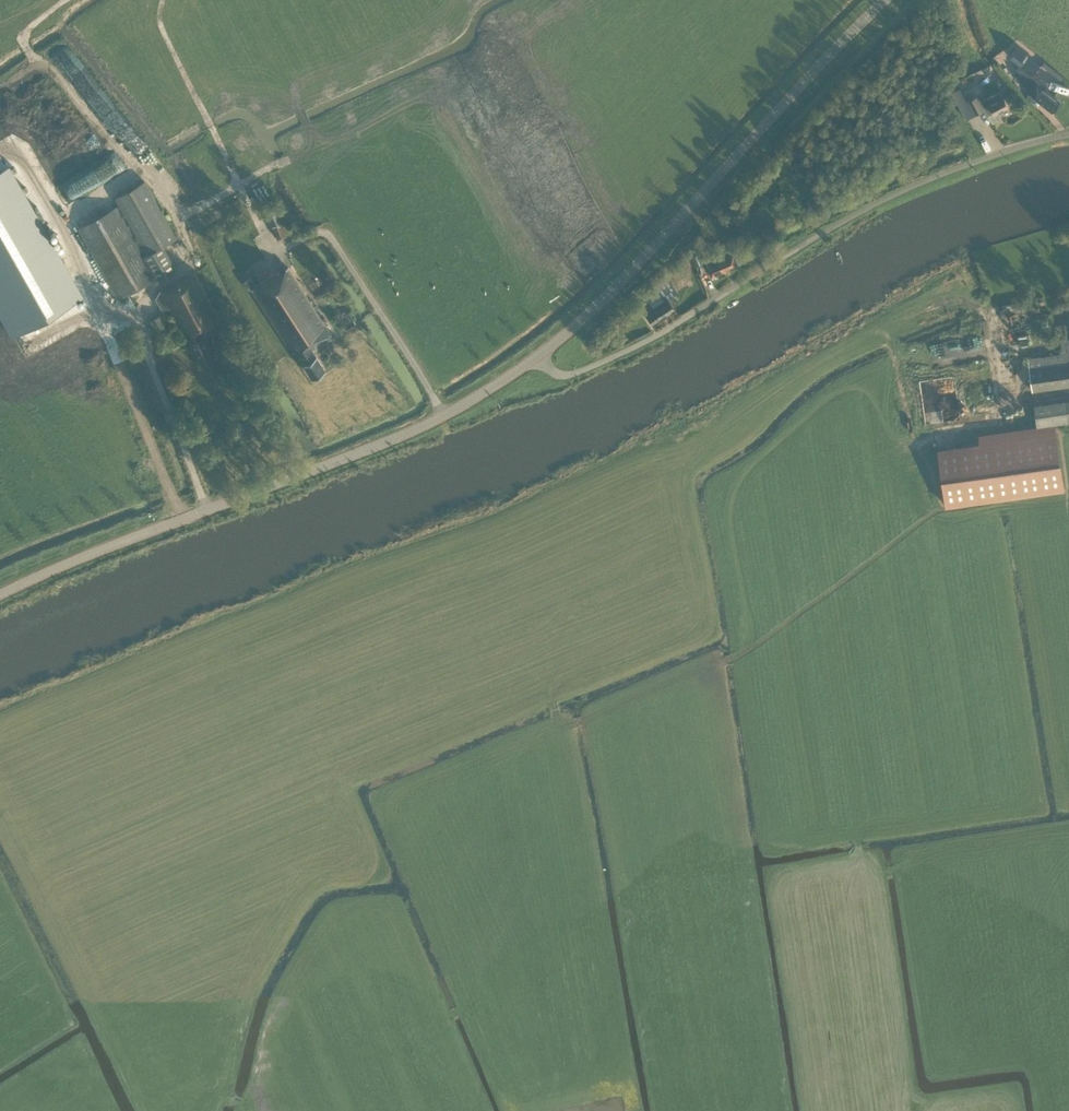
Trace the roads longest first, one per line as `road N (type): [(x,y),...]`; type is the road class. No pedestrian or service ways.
road 1 (unclassified): [(537,356),(549,370),(573,374),(656,337),(869,207),(955,169),(1068,135)]
road 2 (secondary): [(0,594),(424,425),(537,356)]
road 3 (secondary): [(537,356),(624,278),(886,0)]

